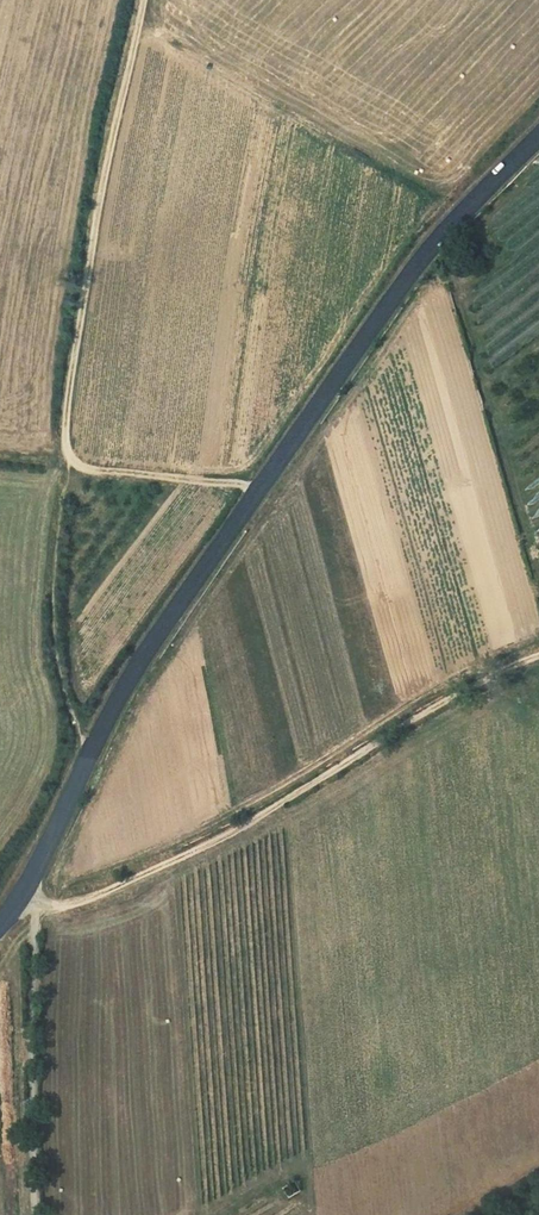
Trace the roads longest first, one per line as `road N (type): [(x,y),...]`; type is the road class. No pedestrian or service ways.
road 1 (primary): [(0,922),(127,676),(428,248),(538,133)]
road 2 (track): [(138,0),(68,379),(52,563),(58,680),(85,759)]
road 3 (track): [(33,911),(249,818),(538,652)]
road 4 (track): [(32,1214),(33,911)]
road 5 (track): [(63,452),(100,468),(257,488)]

